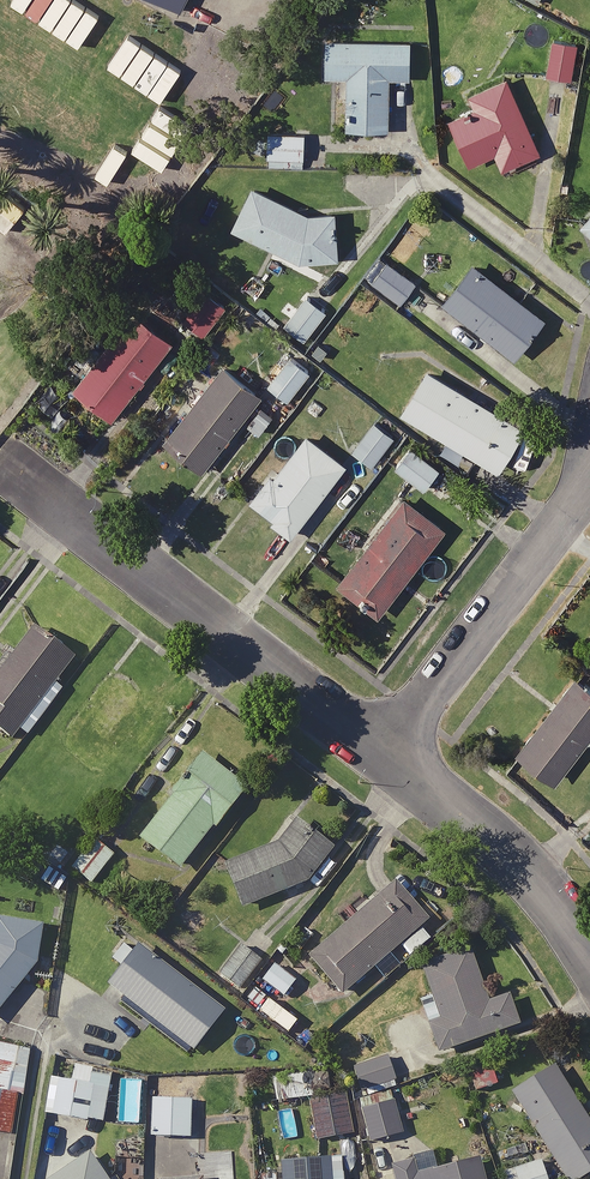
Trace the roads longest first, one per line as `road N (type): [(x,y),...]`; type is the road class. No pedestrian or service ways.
road 1 (residential): [(0,454),(383,754)]
road 2 (residential): [(589,474),(383,754)]
road 3 (residential): [(383,754),(509,854),(589,957)]

